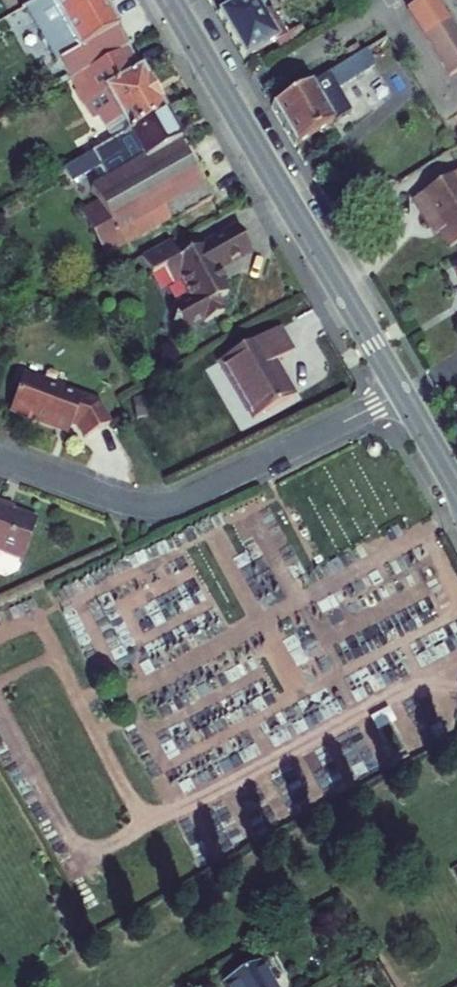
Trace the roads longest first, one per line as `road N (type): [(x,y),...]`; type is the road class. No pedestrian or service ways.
road 1 (secondary): [(402,393),(173,0)]
road 2 (residential): [(0,457),(116,498),(165,503),(402,393)]

